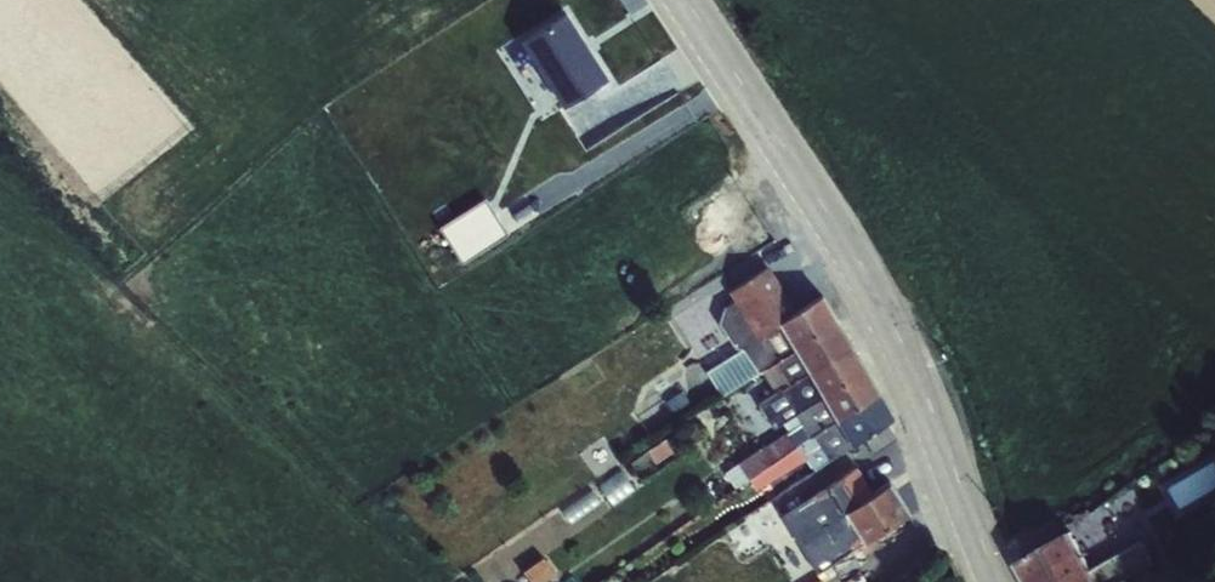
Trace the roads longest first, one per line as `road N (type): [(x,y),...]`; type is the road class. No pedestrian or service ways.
road 1 (unclassified): [(690,0),(906,362),(1006,581)]

